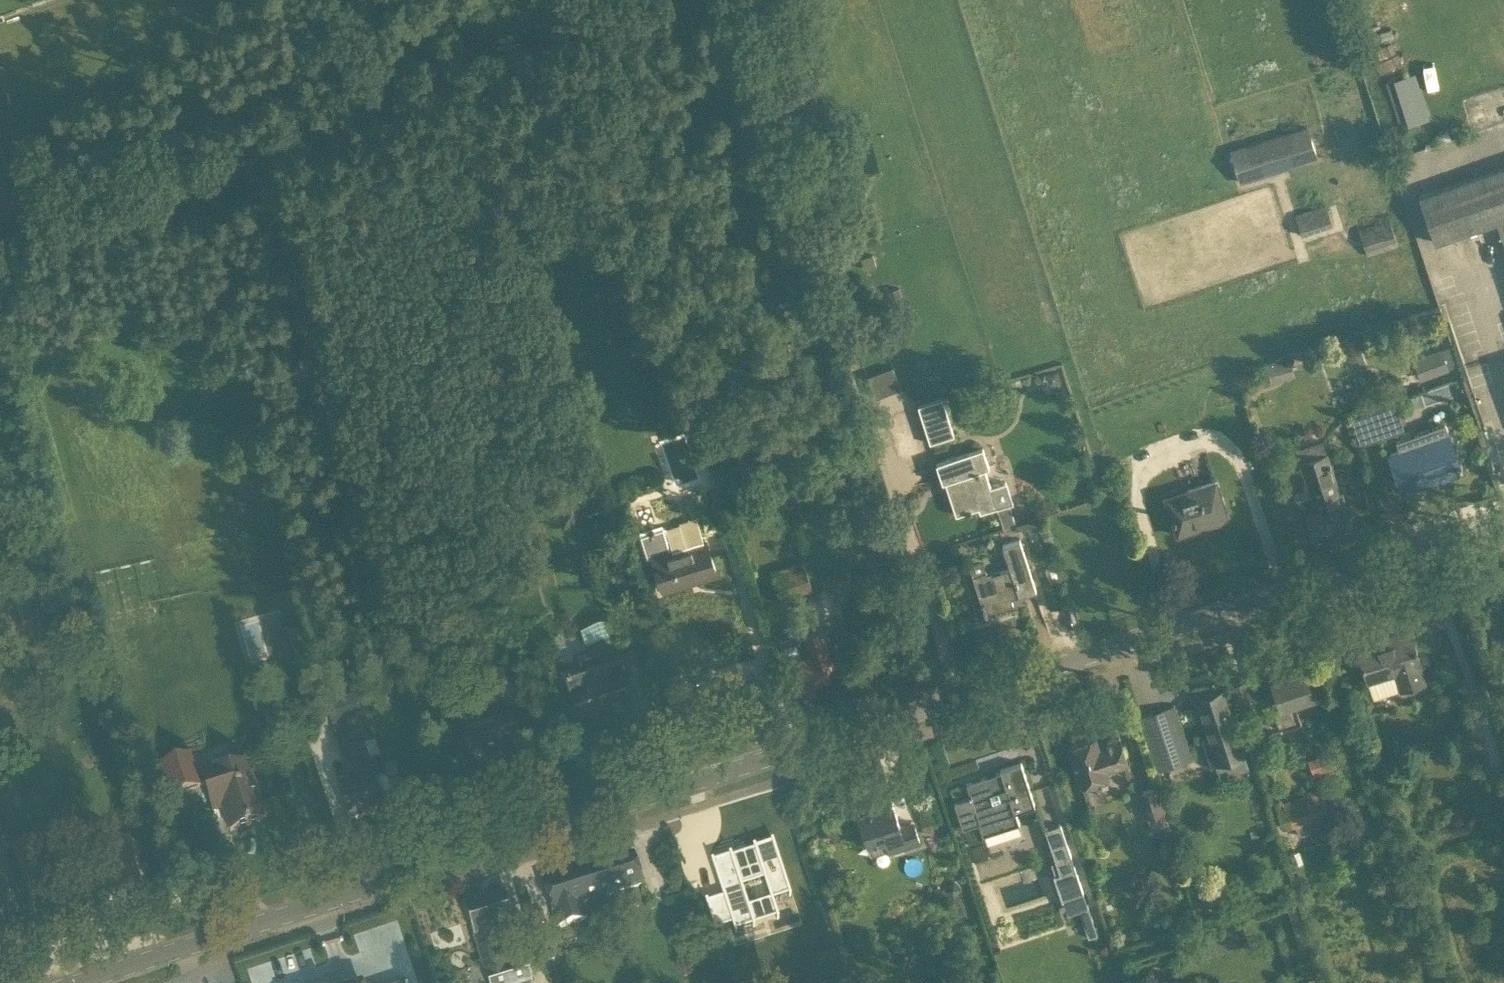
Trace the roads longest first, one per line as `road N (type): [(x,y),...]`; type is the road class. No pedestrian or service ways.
road 1 (secondary): [(67,982),(1503,520)]
road 2 (track): [(636,0),(82,183),(0,235)]
road 3 (track): [(860,387),(731,0)]

